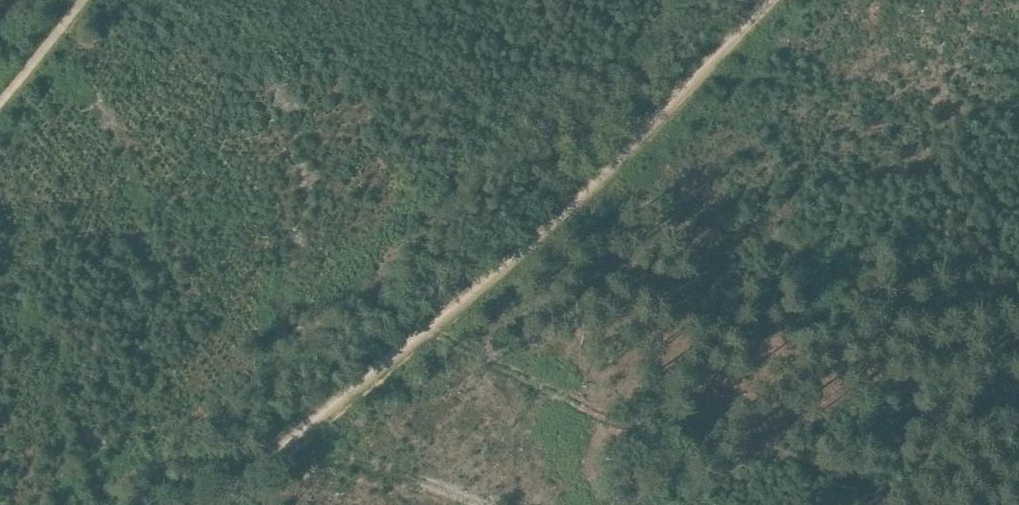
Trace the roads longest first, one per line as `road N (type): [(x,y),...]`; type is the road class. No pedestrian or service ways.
road 1 (track): [(214,504),(461,302),(773,0)]
road 2 (track): [(81,0),(0,97)]

